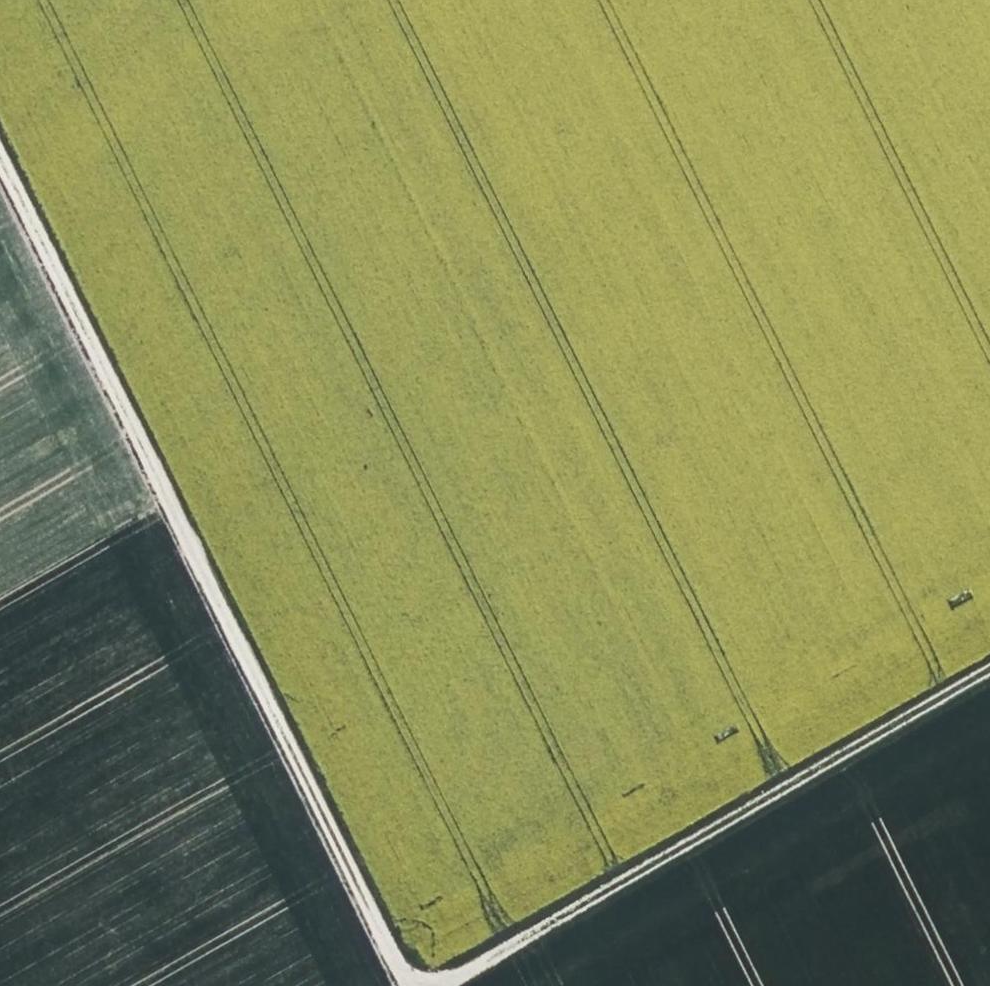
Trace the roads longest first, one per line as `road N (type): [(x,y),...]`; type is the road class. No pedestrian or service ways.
road 1 (track): [(0,159),(413,985)]
road 2 (track): [(989,657),(417,985)]

